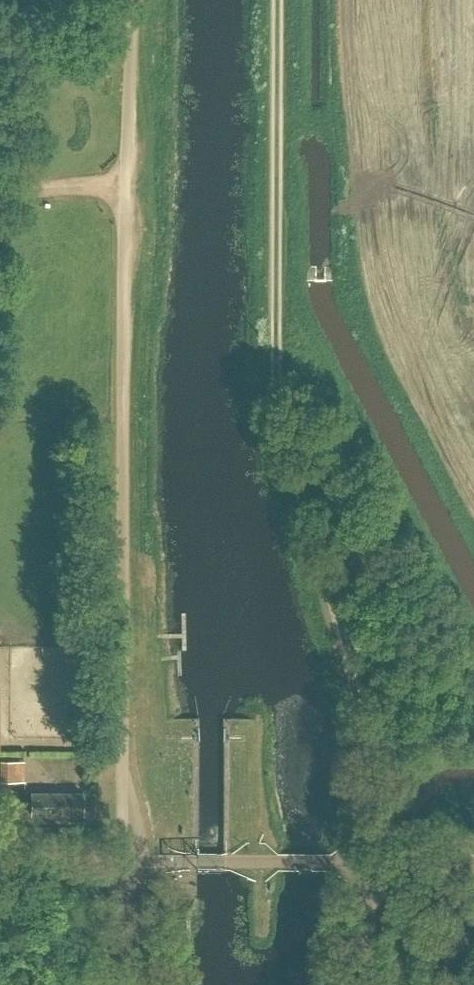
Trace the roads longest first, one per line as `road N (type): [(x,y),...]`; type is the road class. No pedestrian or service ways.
road 1 (unclassified): [(367,861),(364,733),(284,438),(277,382),(278,0)]
road 2 (unclassified): [(0,860),(367,861)]
road 3 (unclassified): [(356,984),(367,861)]
road 4 (track): [(125,861),(130,984)]

